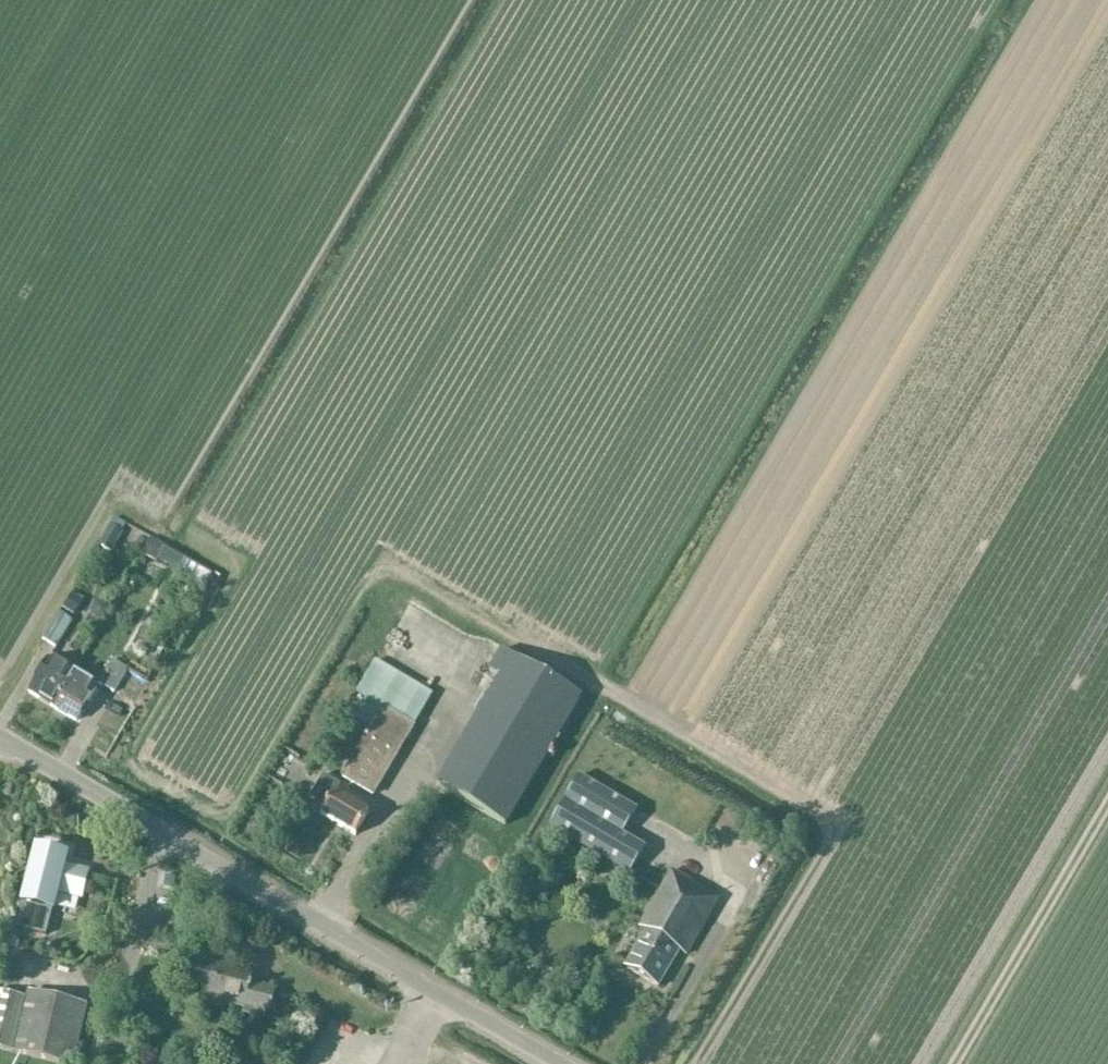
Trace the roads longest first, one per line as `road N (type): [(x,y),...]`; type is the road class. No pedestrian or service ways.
road 1 (unclassified): [(560,1063),(0,739)]

